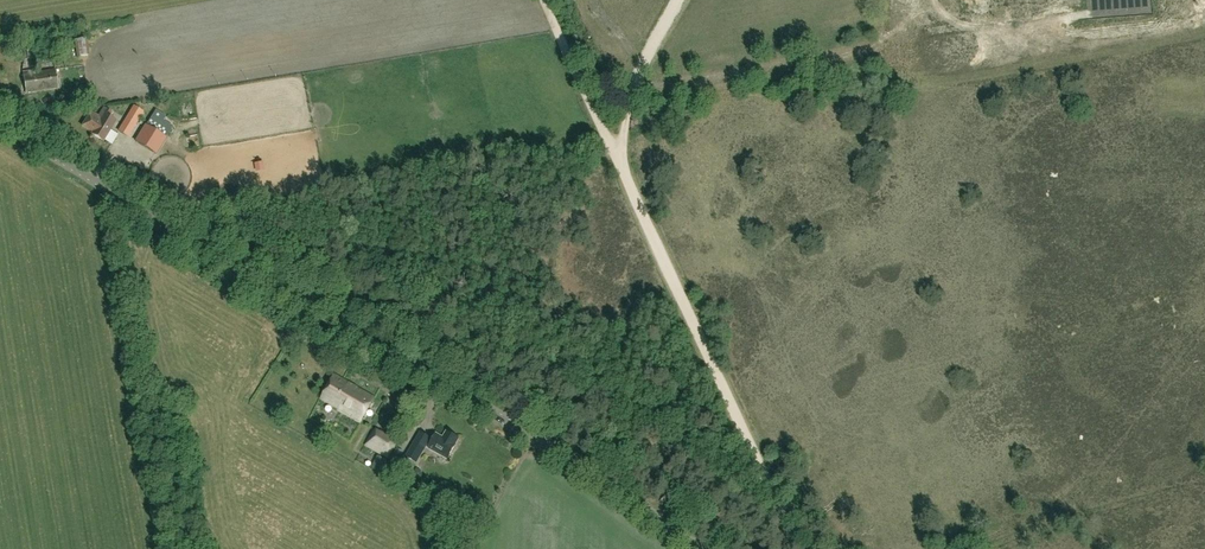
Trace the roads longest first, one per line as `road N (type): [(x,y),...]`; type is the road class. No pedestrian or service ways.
road 1 (tertiary): [(699,548),(420,365),(0,122)]
road 2 (track): [(795,548),(545,0)]
road 3 (track): [(615,150),(659,33)]

